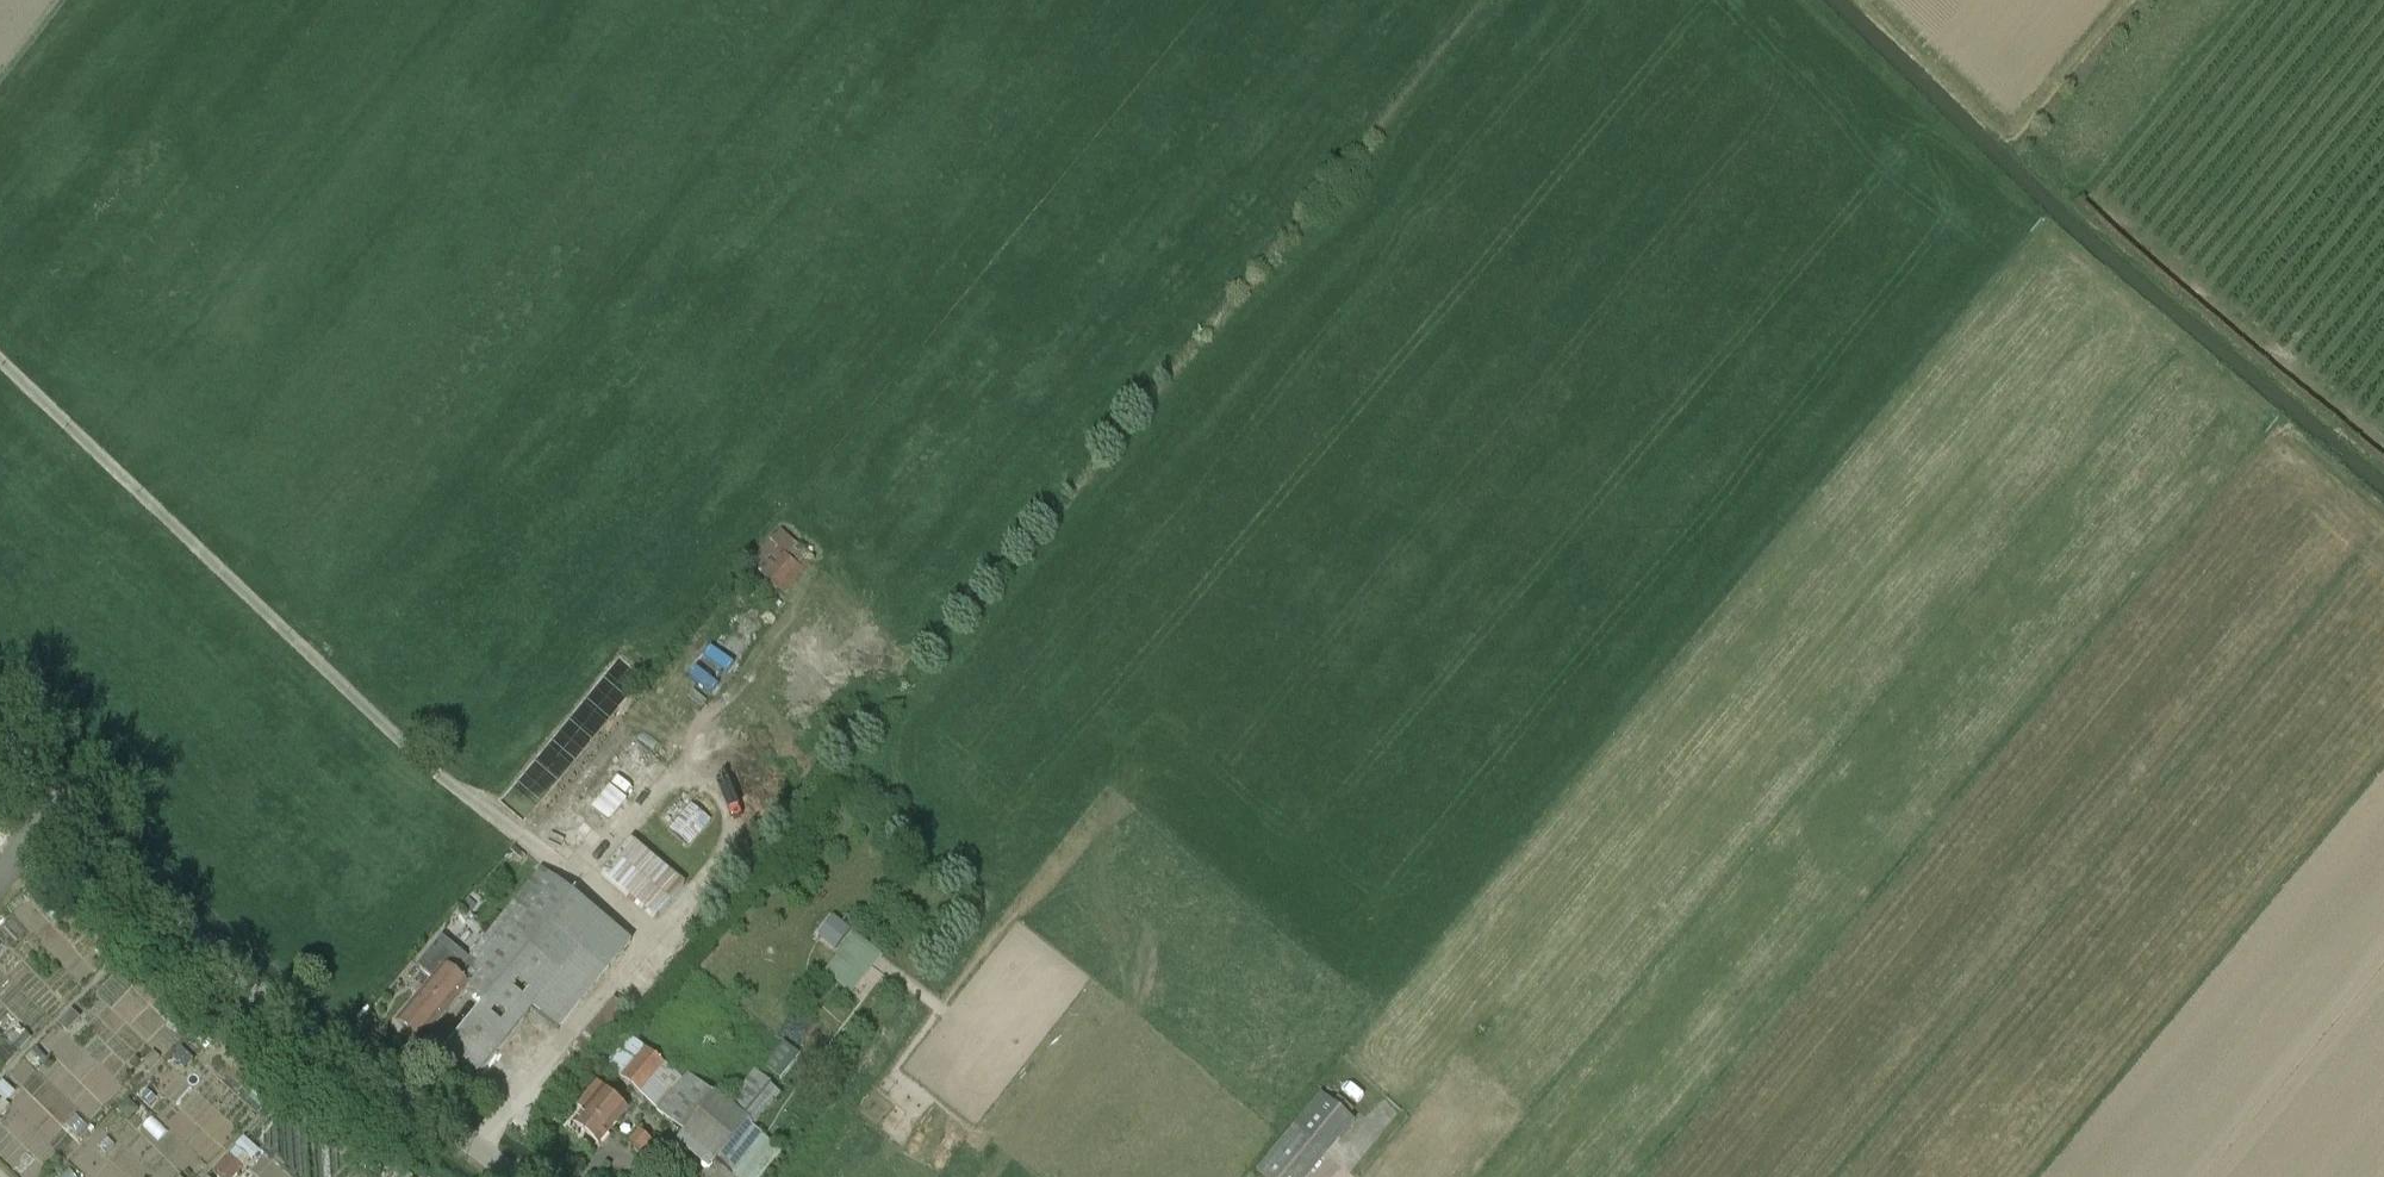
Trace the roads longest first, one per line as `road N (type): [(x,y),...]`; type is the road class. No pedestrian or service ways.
road 1 (unclassified): [(516,1176),(323,1039),(0,729)]

